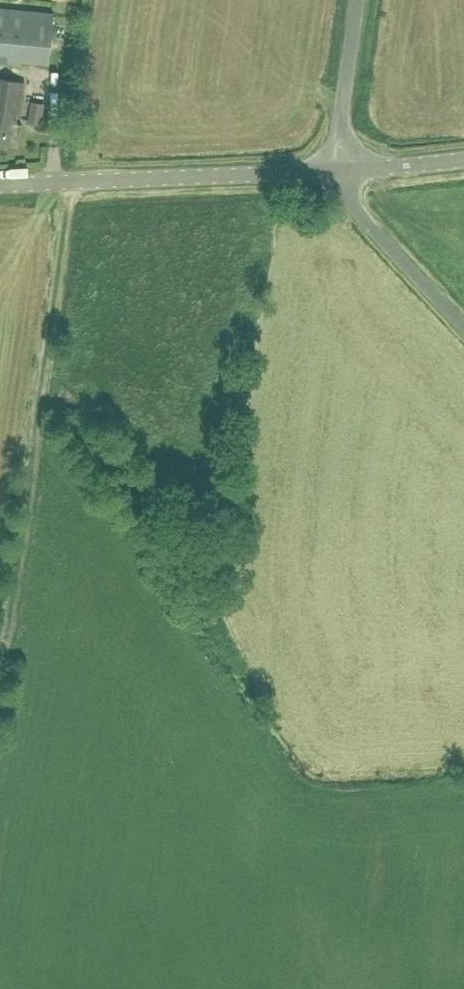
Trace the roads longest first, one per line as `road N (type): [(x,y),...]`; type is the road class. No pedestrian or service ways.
road 1 (tertiary): [(0,184),(338,168)]
road 2 (unclassified): [(463,327),(366,222),(338,168)]
road 3 (unclassified): [(338,168),(355,0)]
road 4 (tertiary): [(338,168),(463,156)]

